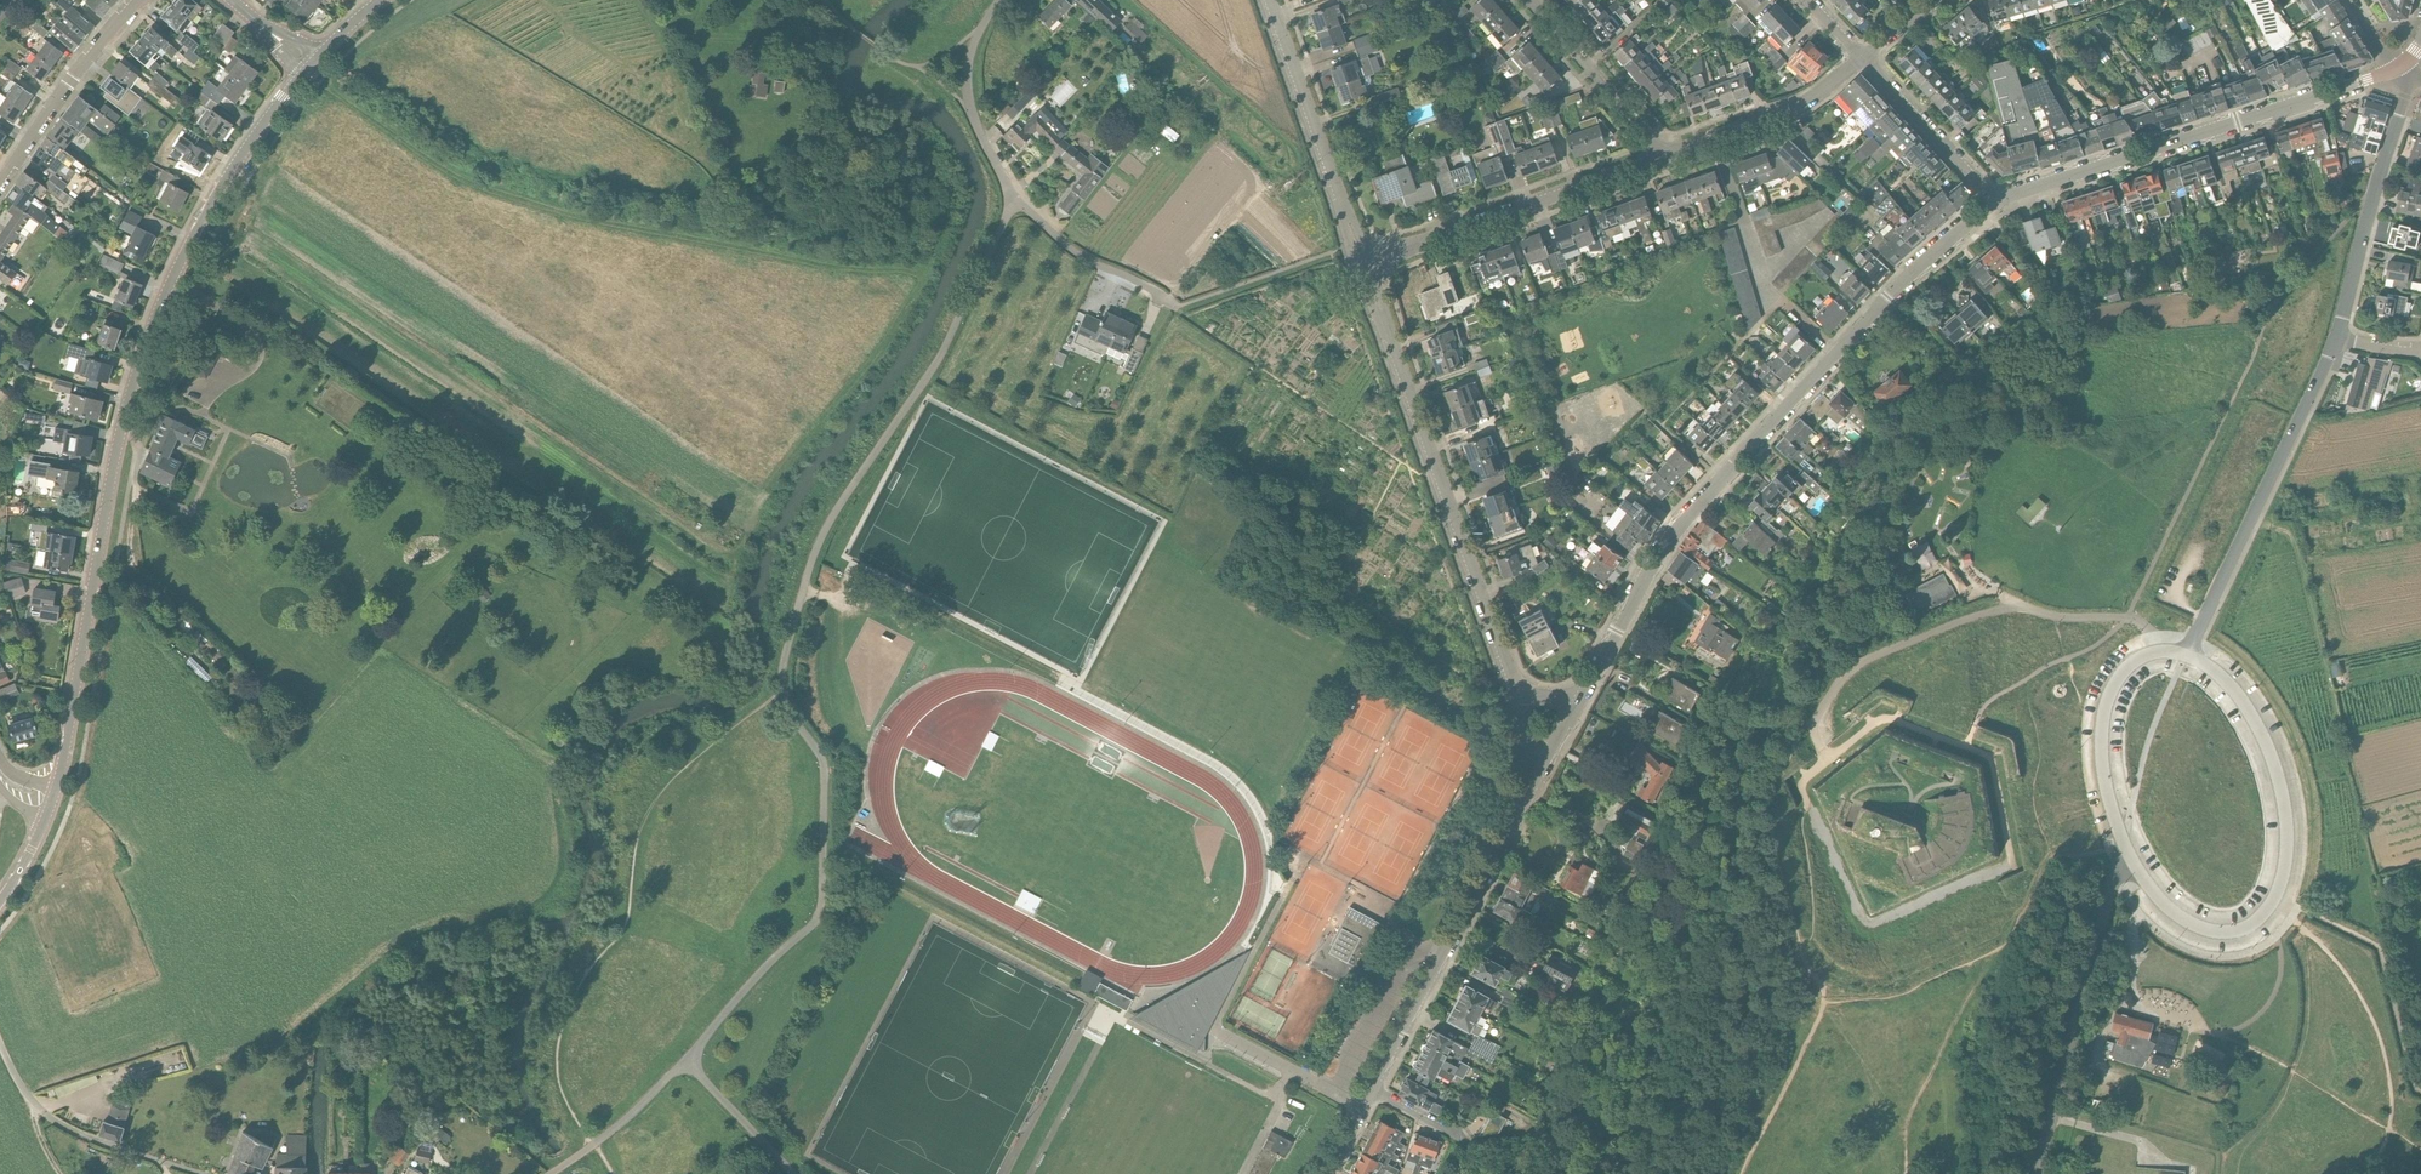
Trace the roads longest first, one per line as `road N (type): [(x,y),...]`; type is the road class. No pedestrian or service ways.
road 1 (unclassified): [(687,1060),(819,915),(824,766),(786,704),(785,657),(820,542),(938,360),(1012,200)]
road 2 (secondary): [(56,789),(118,446),(146,352),(216,195),(313,63)]
road 3 (residential): [(1579,706),(1675,531),(1894,293),(1999,202)]
road 4 (unclassified): [(2185,656),(2228,683),(2264,739),(2283,803),(2283,878),(2248,926),(2208,930),(2155,893),(2122,843)]
road 5 (residential): [(1517,688),(1364,262)]
road 6 (residential): [(1999,202),(2402,67)]
road 7 (residential): [(1364,262),(1672,147)]
road 8 (residential): [(2337,337),(2199,628)]
road 9 (residential): [(1370,1092),(1519,809)]
road 10 (residential): [(1364,262),(1271,0)]
road 11 (unclassified): [(0,1044),(33,1103),(66,1128),(198,1173)]
road 12 (unclassified): [(2122,843),(2103,771),(2107,700),(2140,659),(2185,656)]
road 13 (unclassified): [(2099,938),(2038,1173)]
road 14 (residential): [(139,0),(58,97),(0,183)]
road 15 (unclassified): [(1012,200),(969,109),(966,83),(972,49),(1002,0)]
road 16 (residential): [(1672,147),(1798,104),(1862,55)]
road 17 (residential): [(1999,202),(1862,55)]
road 18 (residential): [(1672,147),(1544,0)]
road 19 (unclassified): [(1012,200),(1078,253),(1174,306)]
road 20 (unclassified): [(687,1060),(551,1173)]
road 21 (unclassified): [(795,1173),(687,1060)]
road 22 (residential): [(2373,196),(2337,337)]
road 23 (residential): [(2373,196),(2404,96),(2402,67)]

